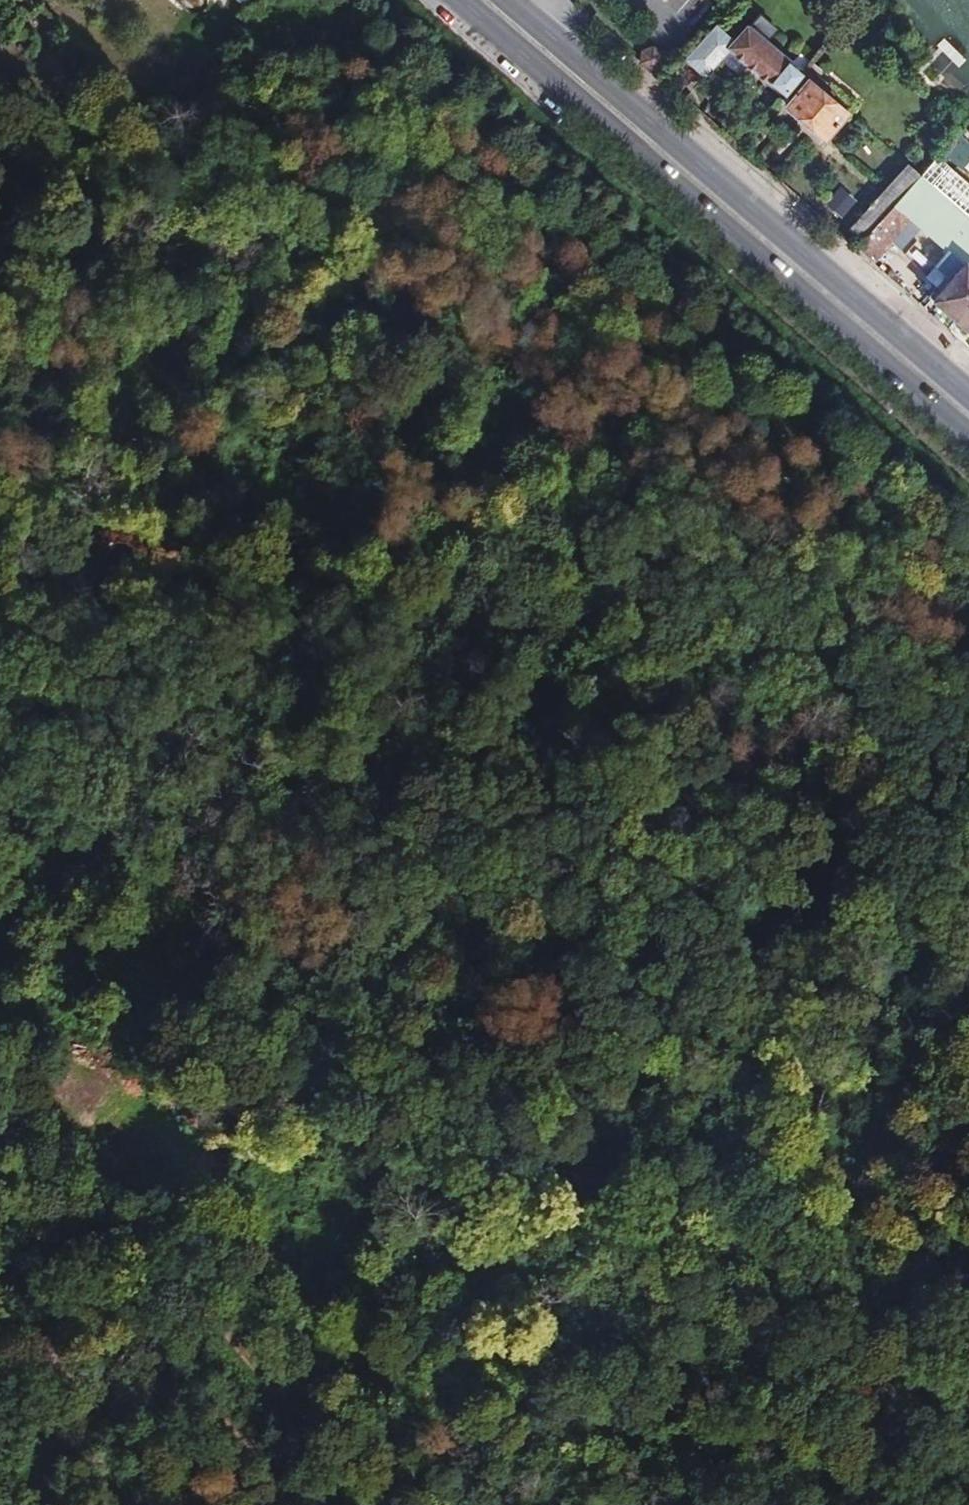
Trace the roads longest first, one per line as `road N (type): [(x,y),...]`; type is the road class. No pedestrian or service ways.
road 1 (primary): [(464,0),(968,433)]
road 2 (primary): [(968,393),(510,0)]

